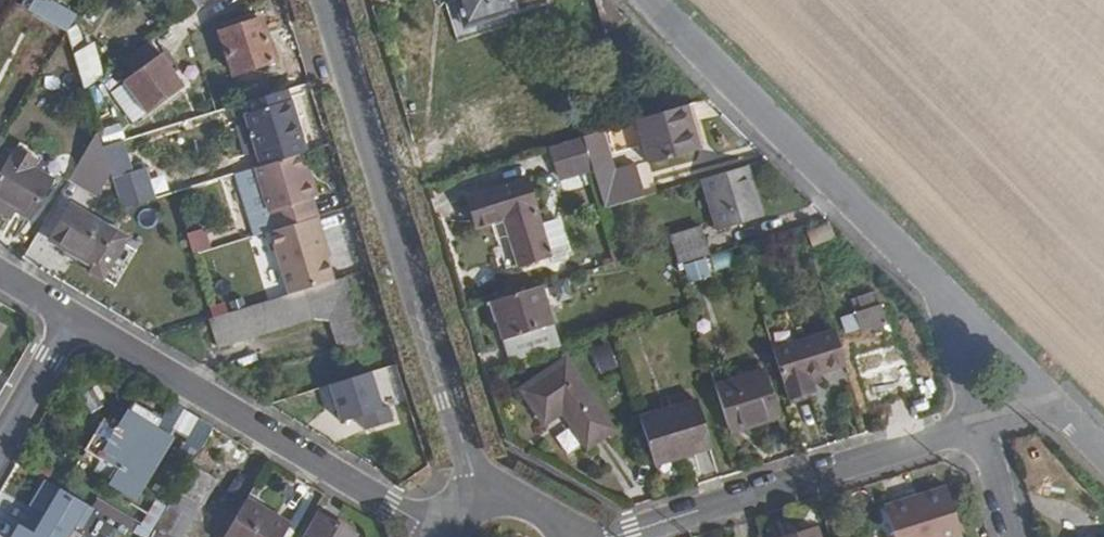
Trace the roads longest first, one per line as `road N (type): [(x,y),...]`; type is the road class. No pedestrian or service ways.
road 1 (residential): [(328,0),(483,502)]
road 2 (residential): [(652,0),(964,309)]
road 3 (residential): [(447,535),(76,317)]
road 4 (residential): [(978,423),(613,536)]
road 5 (residential): [(76,317),(0,444)]
road 6 (residential): [(964,309),(1056,401)]
road 7 (residential): [(1015,536),(978,423)]

